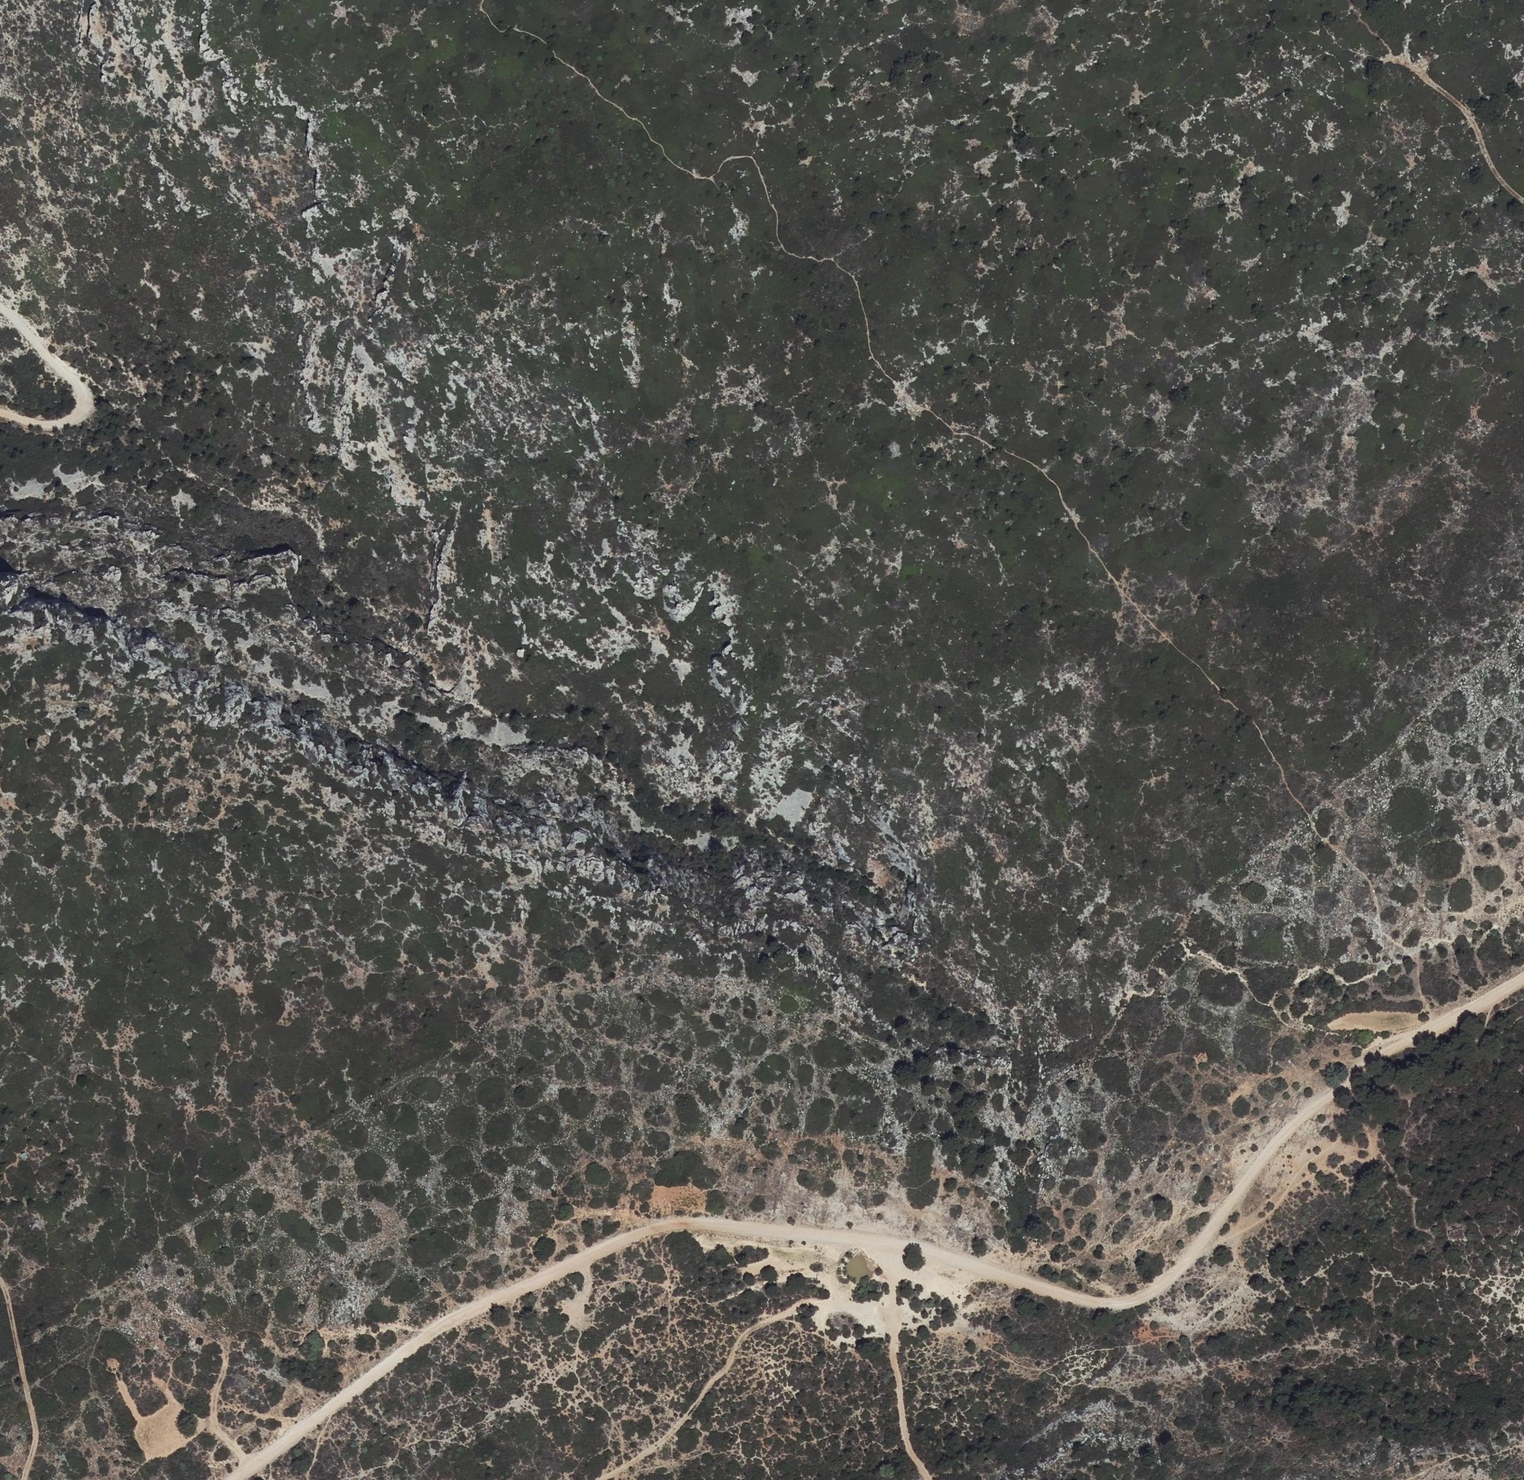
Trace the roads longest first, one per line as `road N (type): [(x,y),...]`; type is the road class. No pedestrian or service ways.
road 1 (track): [(237,1479),(437,1329),(651,1232),(700,1225),(885,1242),(1102,1306),(1141,1301),(1177,1281),(1282,1133),(1324,1095),(1523,975)]
road 2 (track): [(885,1242),(898,1391),(910,1449),(928,1479)]
road 3 (track): [(0,411),(29,420),(81,409),(87,395),(75,370),(37,346),(0,303)]

